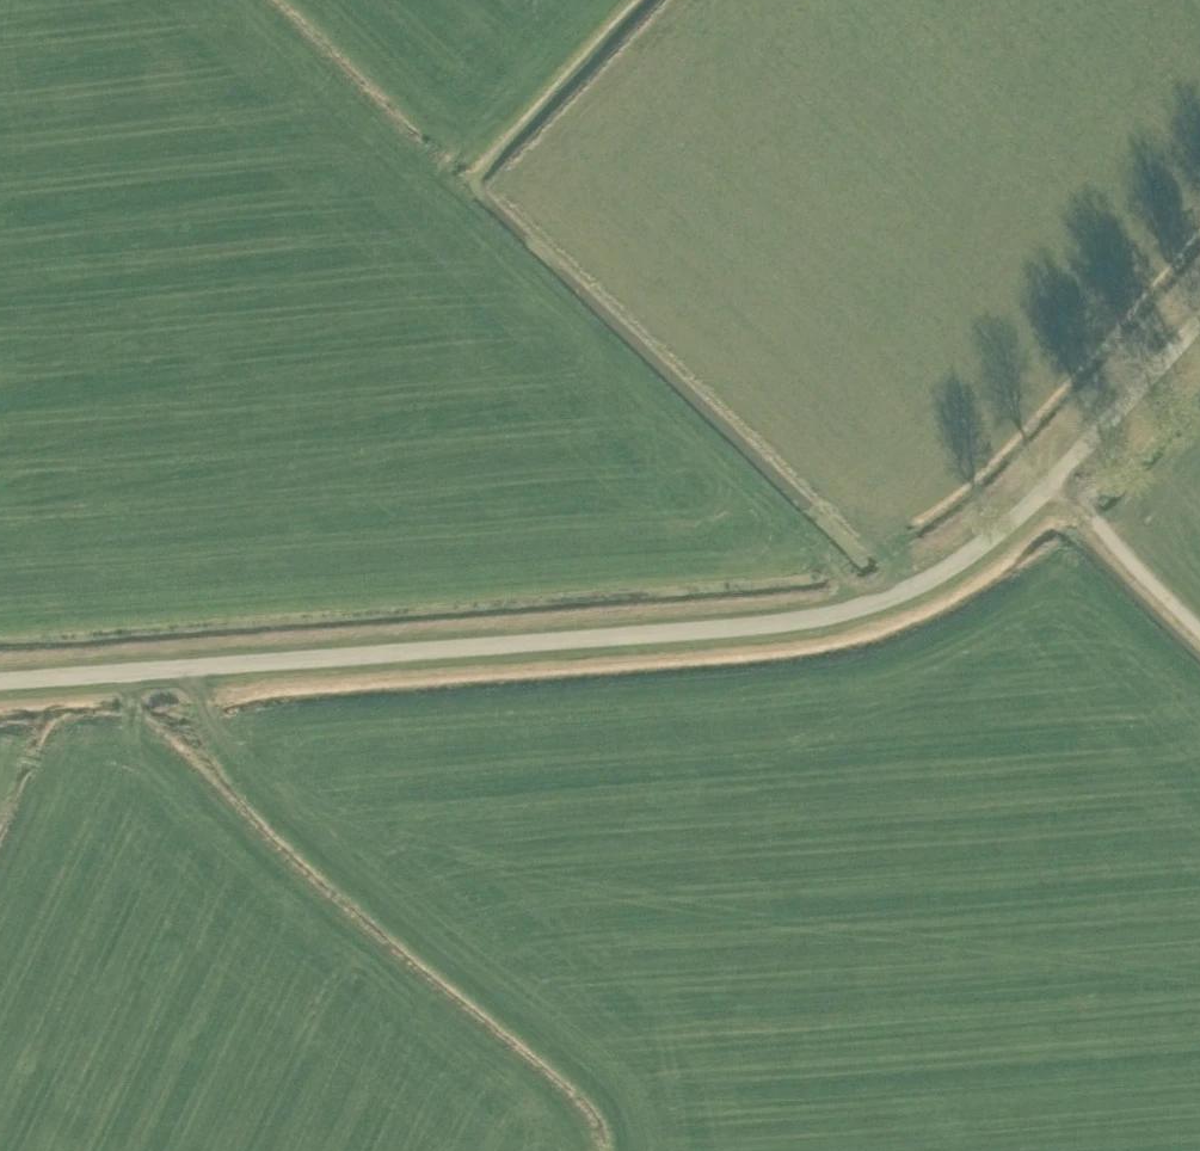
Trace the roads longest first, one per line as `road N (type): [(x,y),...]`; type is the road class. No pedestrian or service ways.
road 1 (unclassified): [(0,679),(784,621),(868,602),(933,573),(1005,527),(1057,481),(1199,319)]

